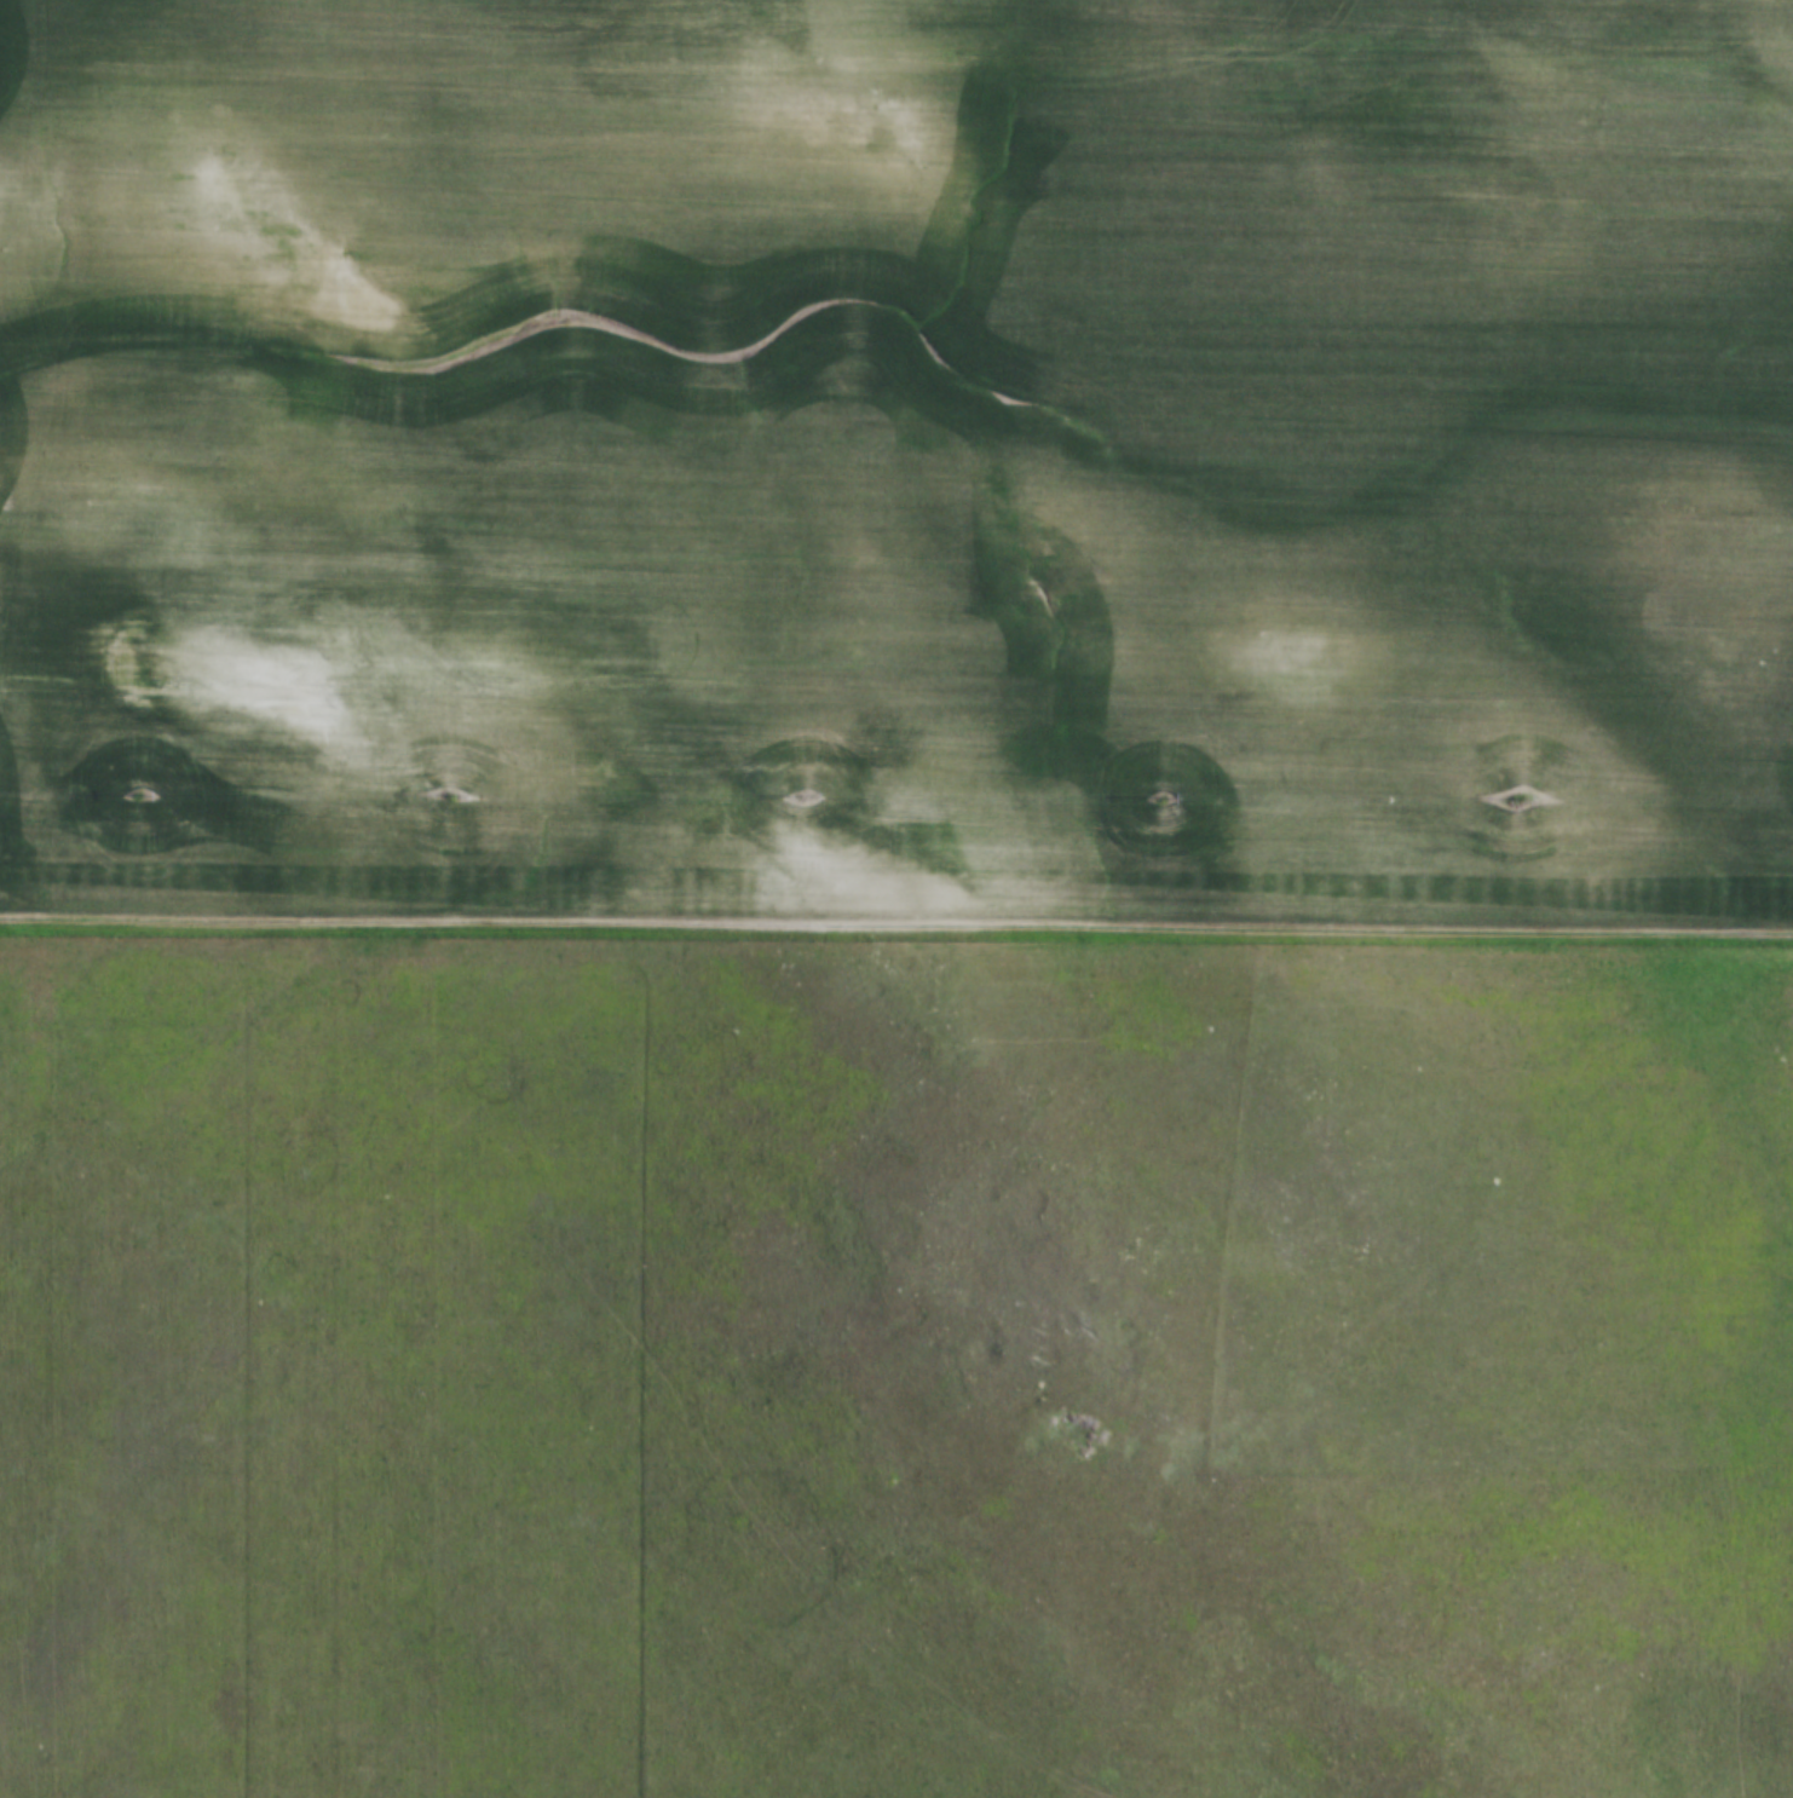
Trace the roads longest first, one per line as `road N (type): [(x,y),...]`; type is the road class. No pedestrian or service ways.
road 1 (track): [(0,914),(1792,921)]

